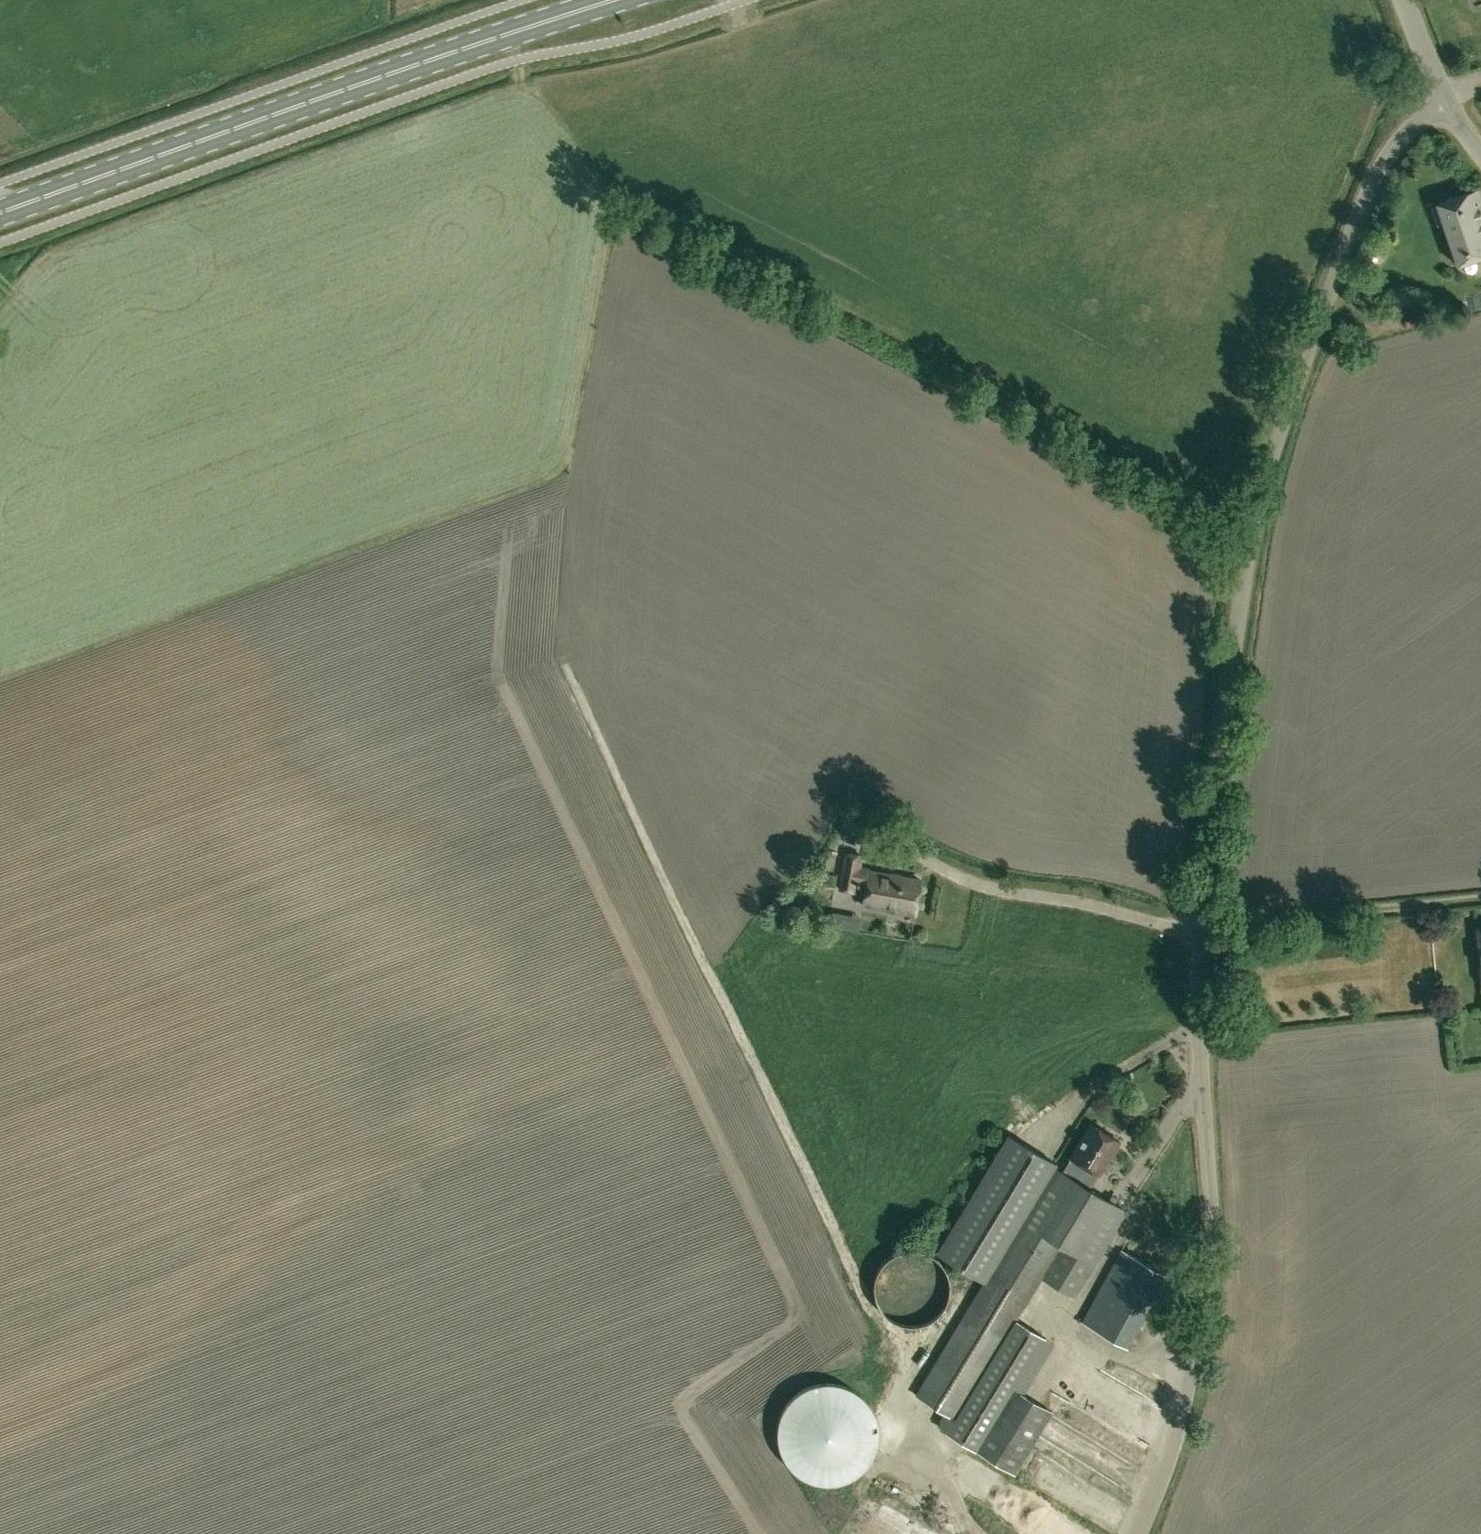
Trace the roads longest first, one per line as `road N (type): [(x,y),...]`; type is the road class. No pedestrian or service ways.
road 1 (unclassified): [(1135,1533),(1178,1439),(1212,1320),(1218,1211),(1205,1066),(1205,921),(1259,503),(1306,351),(1390,163),(1444,98)]
road 2 (primary): [(0,214),(615,0)]

